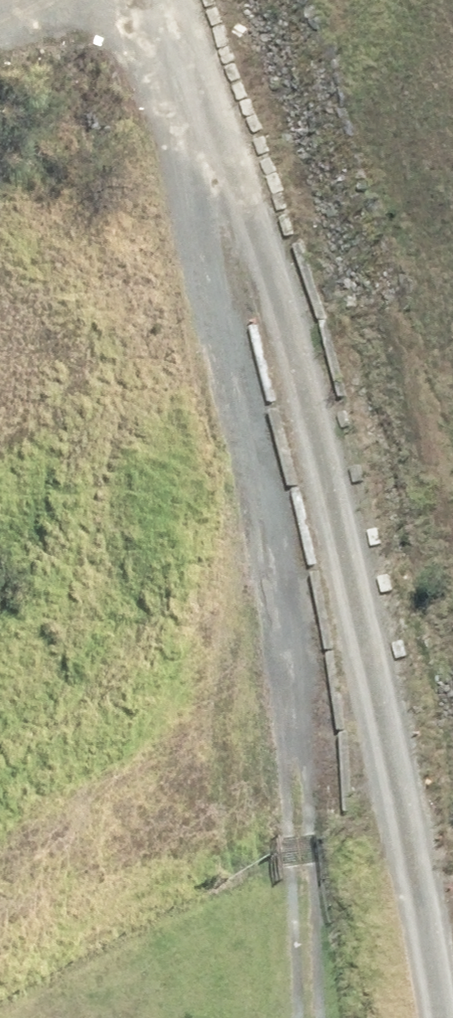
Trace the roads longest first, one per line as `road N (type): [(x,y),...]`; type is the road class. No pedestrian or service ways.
road 1 (track): [(186,0),(250,182),(316,802),(319,1017)]
road 2 (track): [(250,182),(411,1017)]

